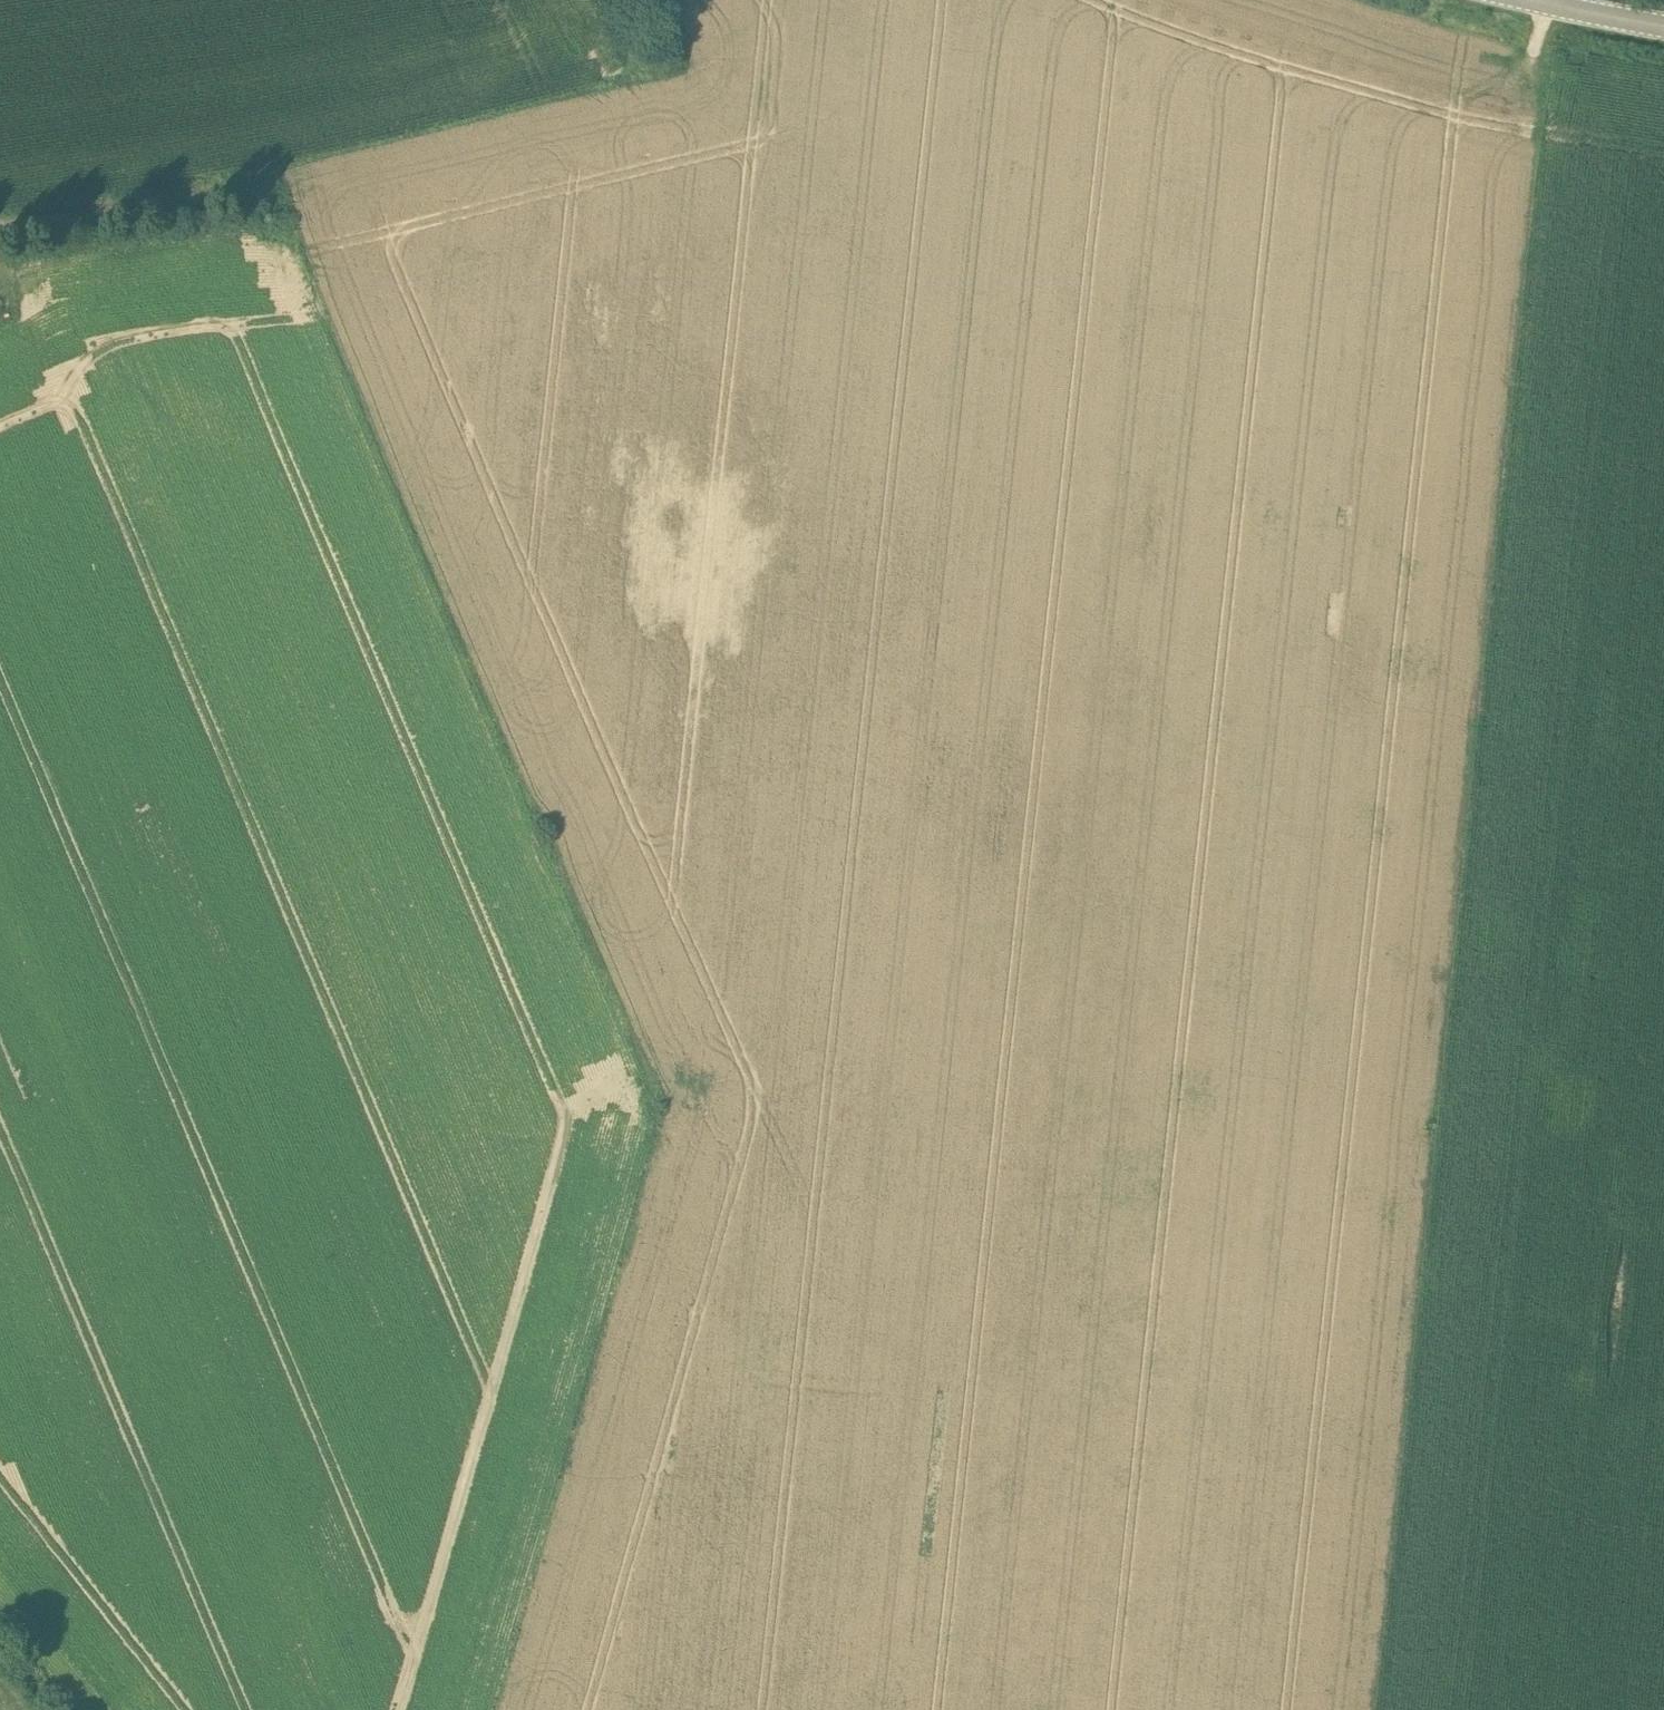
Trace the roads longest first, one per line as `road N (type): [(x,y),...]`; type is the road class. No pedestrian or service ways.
road 1 (unclassified): [(1531,0),(1663,27)]

